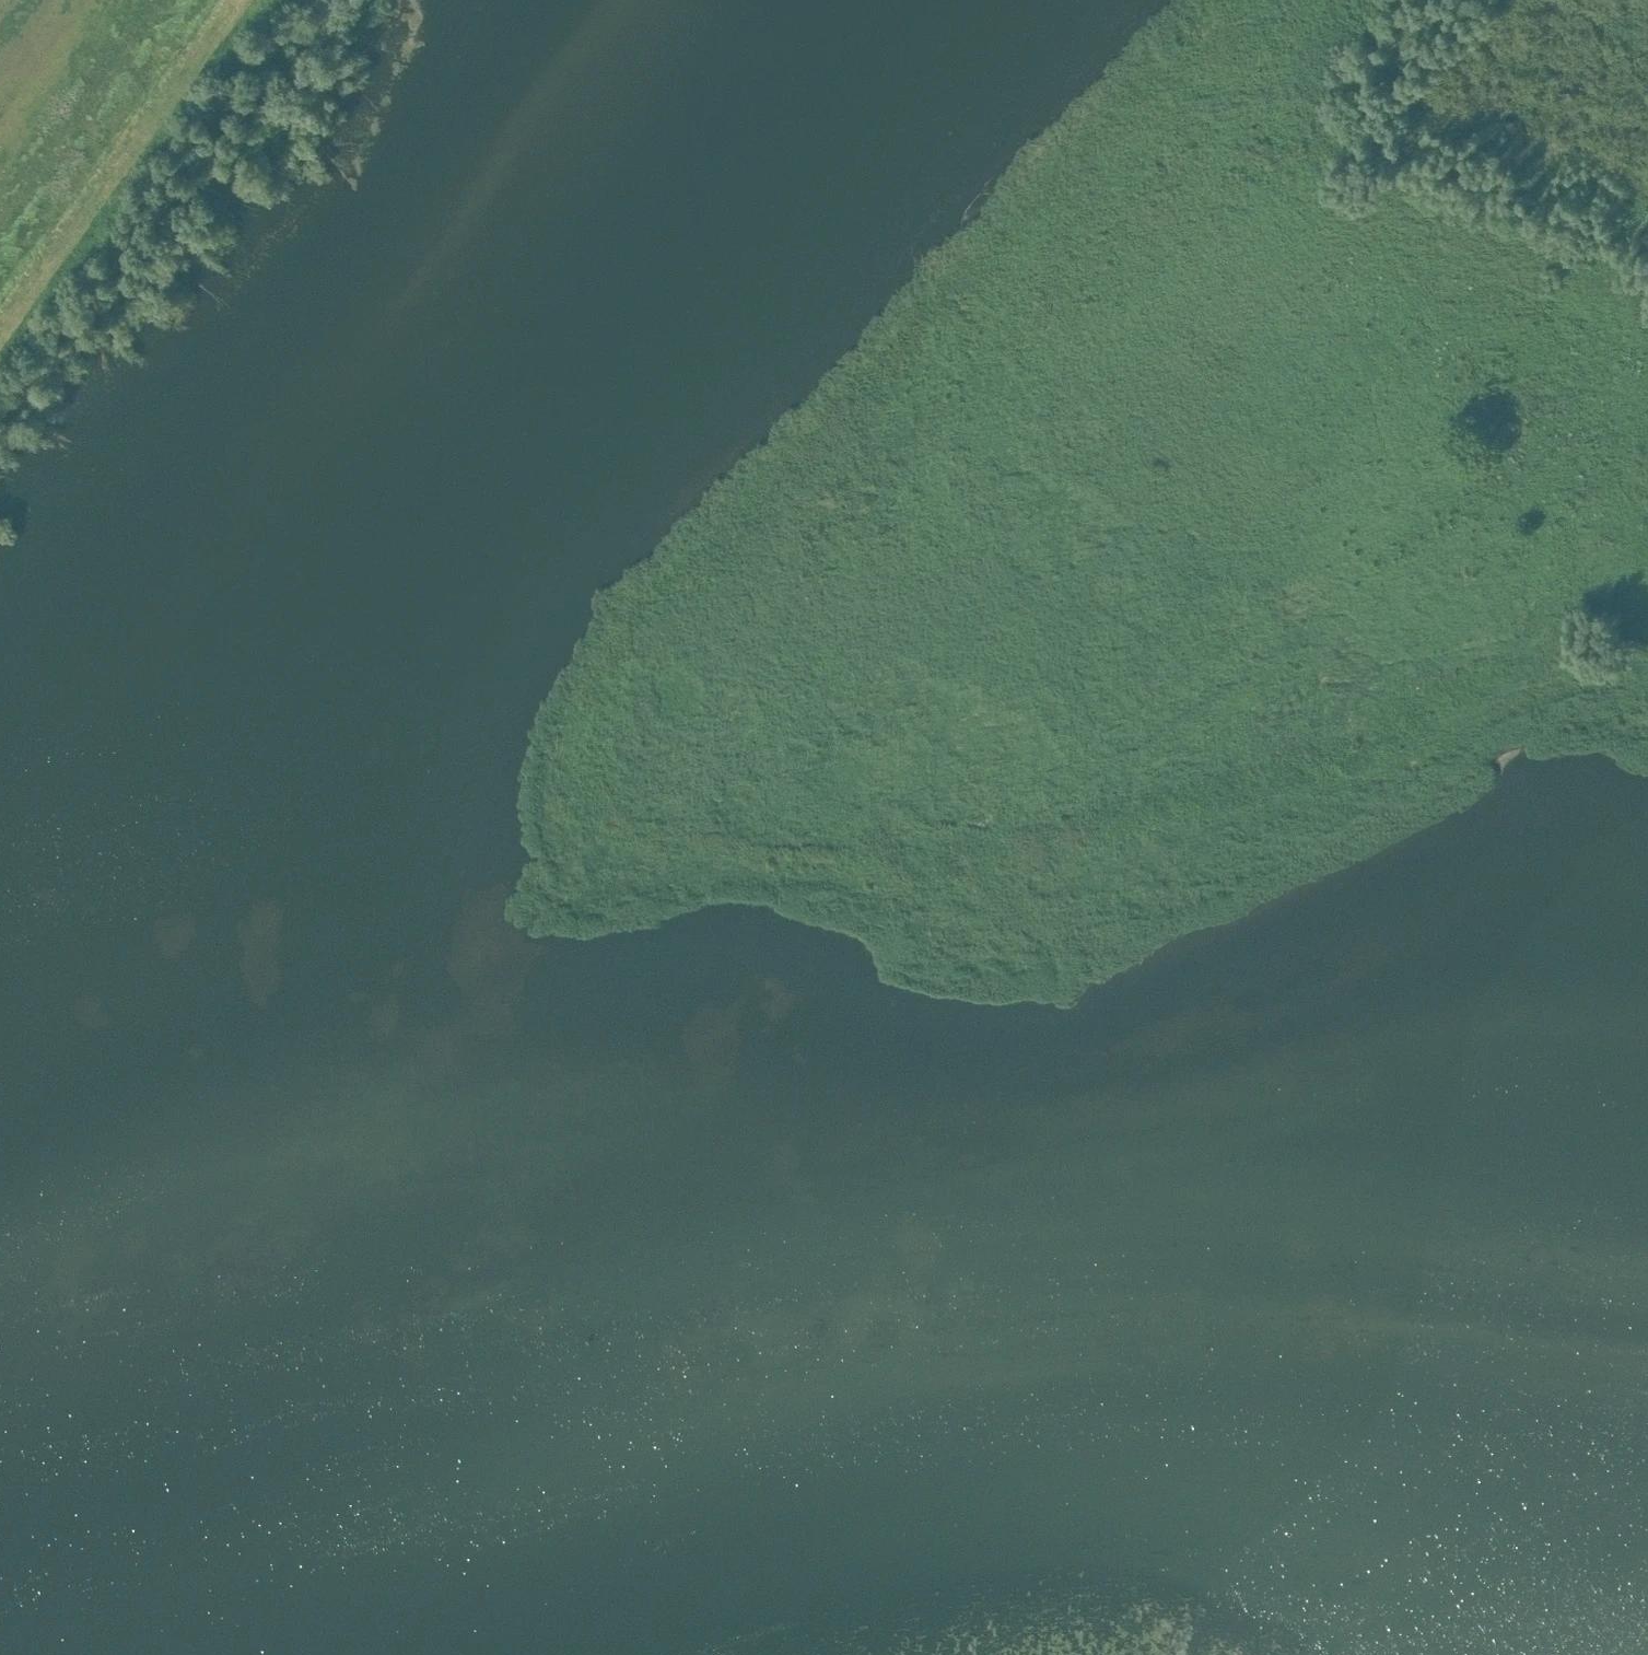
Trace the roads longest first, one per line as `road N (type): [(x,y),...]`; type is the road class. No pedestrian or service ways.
road 1 (track): [(0,128),(90,0)]

